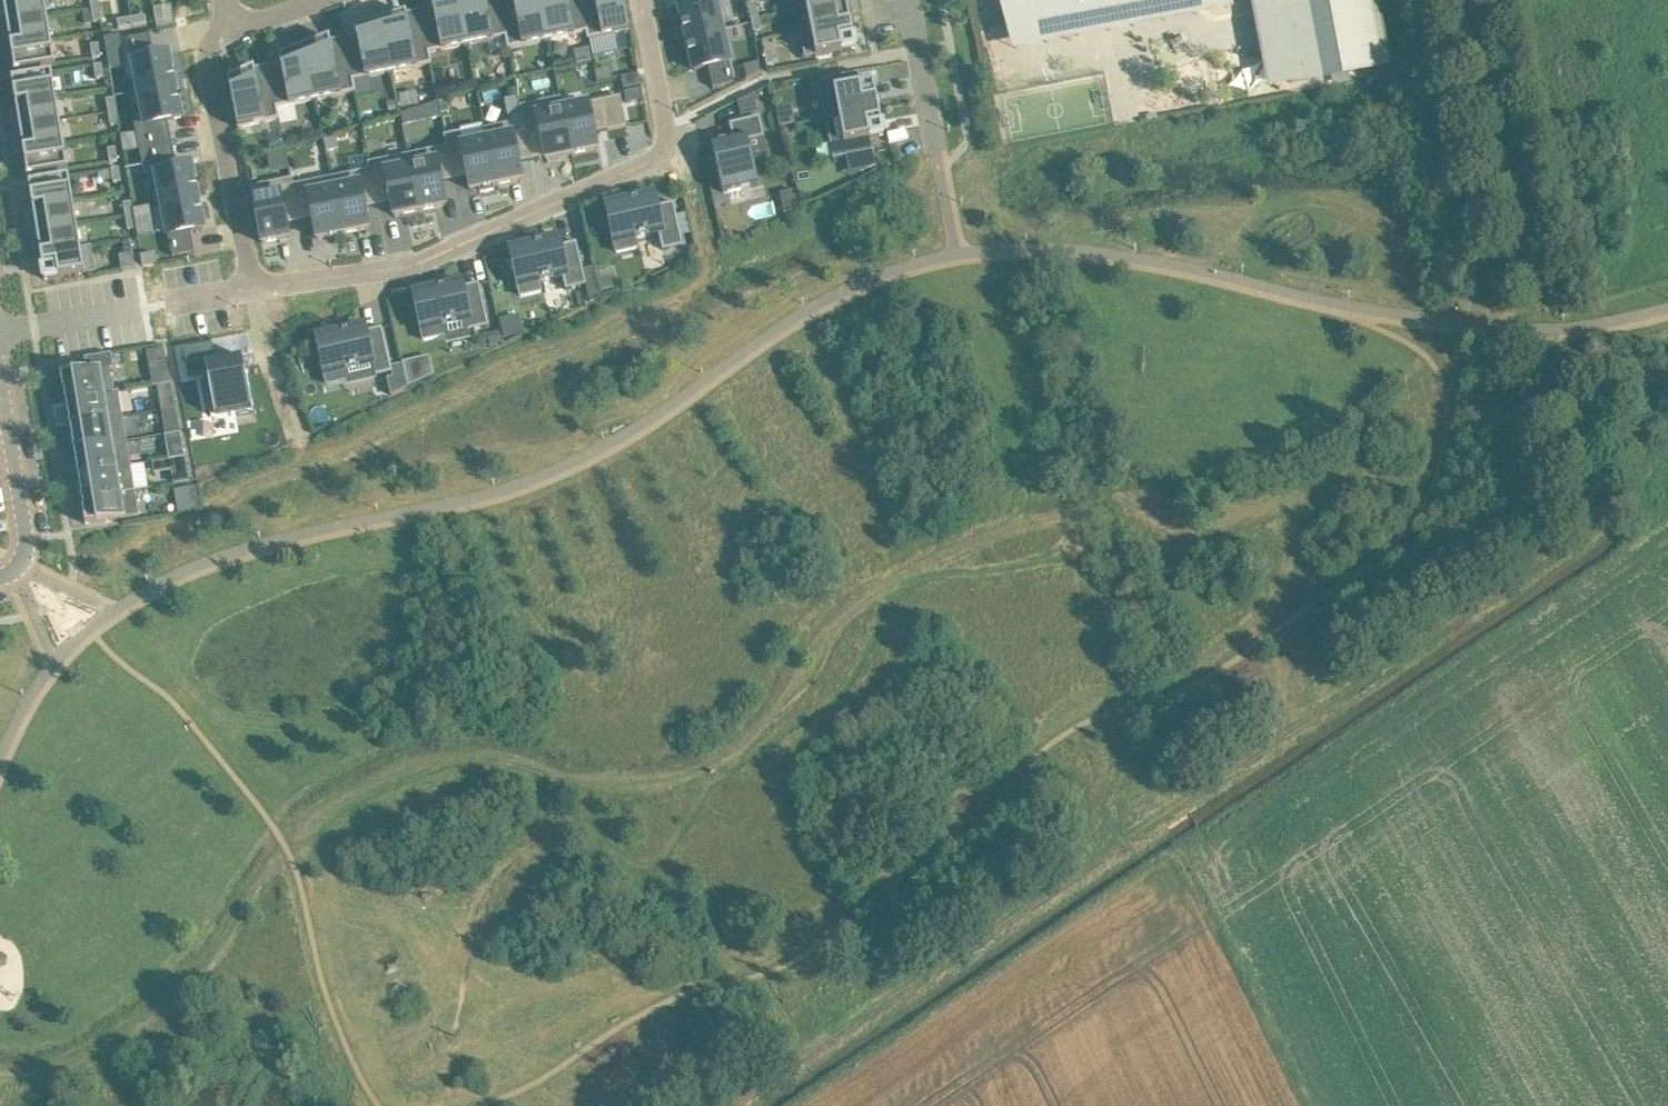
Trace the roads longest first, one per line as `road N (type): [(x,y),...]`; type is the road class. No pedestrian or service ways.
road 1 (residential): [(253,287),(447,256),(658,154),(668,127),(641,0)]
road 2 (residential): [(0,335),(253,287)]
road 3 (residential): [(216,37),(208,54),(210,78),(253,287)]
road 4 (unclassified): [(0,371),(27,536),(21,562),(0,577)]
road 5 (residential): [(908,0),(939,156)]

